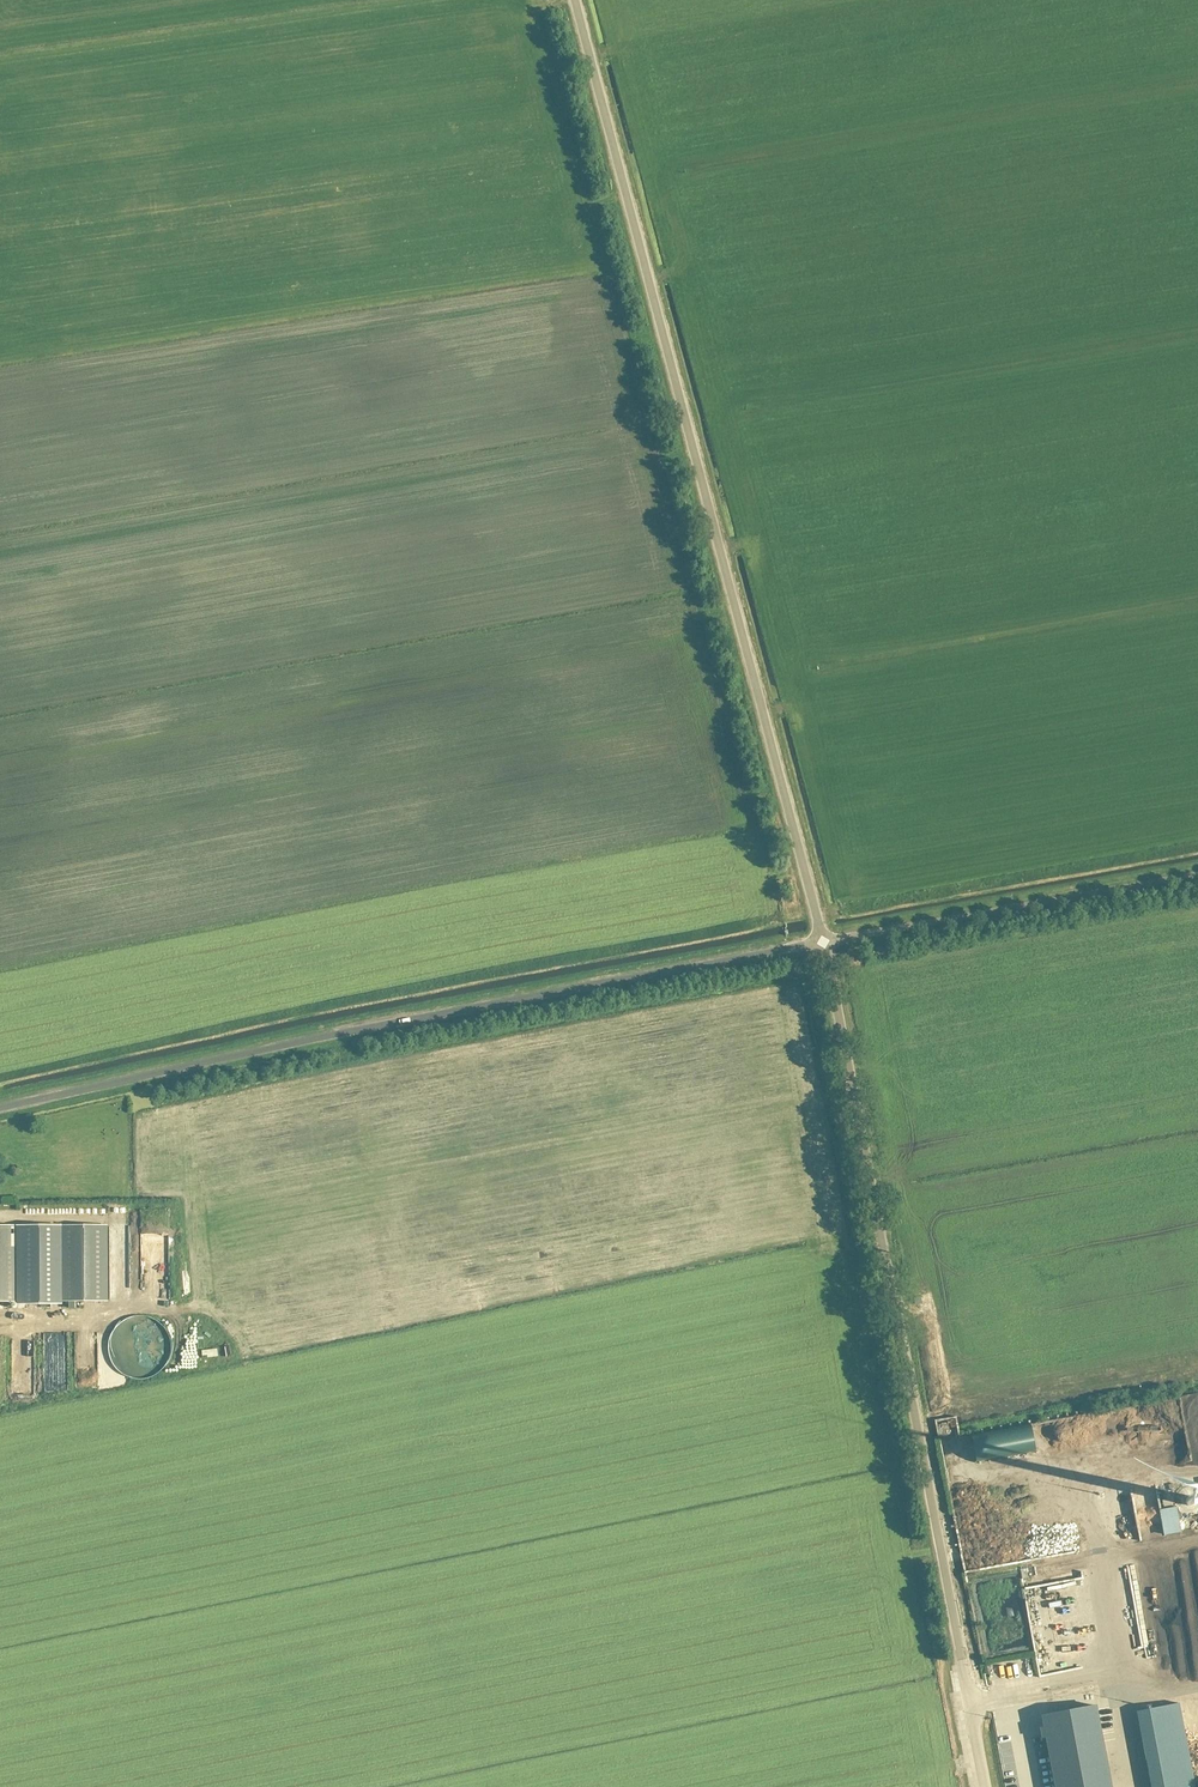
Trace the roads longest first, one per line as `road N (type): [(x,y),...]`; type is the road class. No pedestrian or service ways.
road 1 (unclassified): [(823,944),(595,0)]
road 2 (unclassified): [(986,1786),(823,944)]
road 3 (unclassified): [(823,944),(0,1109)]
road 4 (unclassified): [(1197,876),(823,944)]

